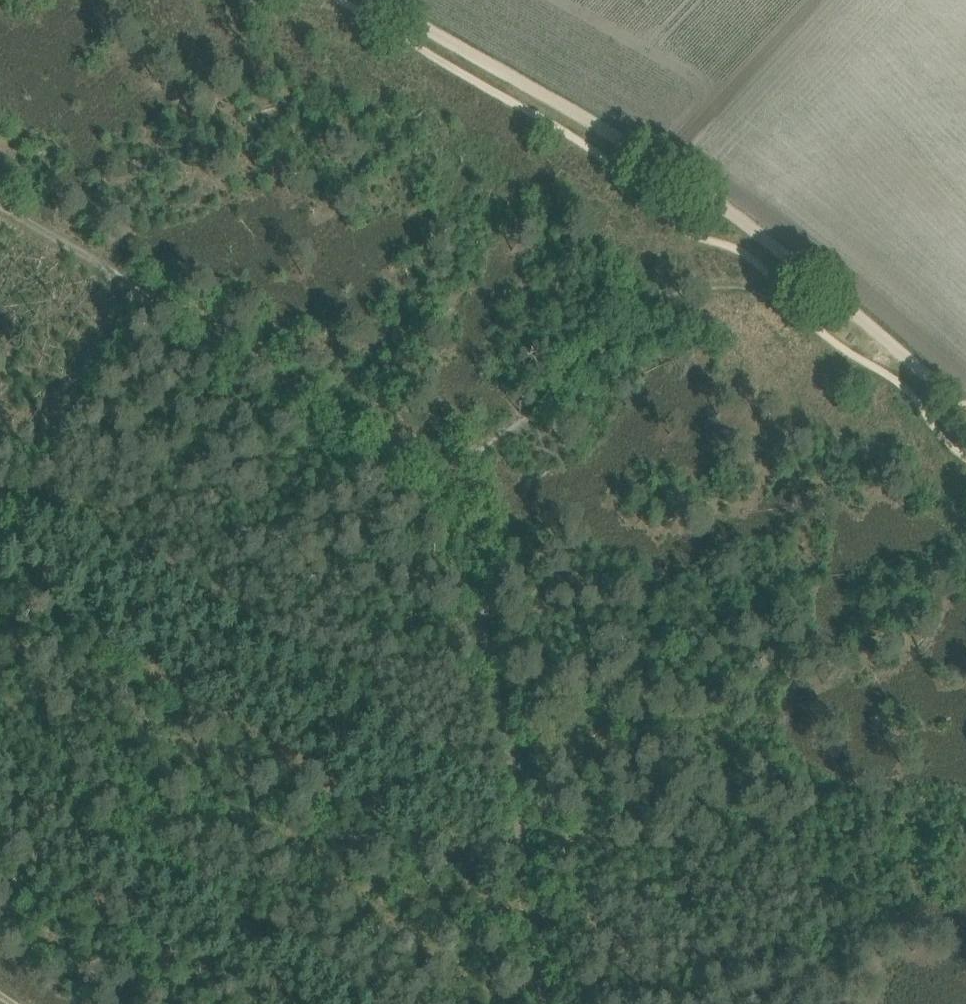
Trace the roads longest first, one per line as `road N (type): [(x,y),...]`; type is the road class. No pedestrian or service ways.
road 1 (track): [(543,1003),(451,473),(136,281)]
road 2 (track): [(965,407),(806,272),(372,0)]
road 3 (track): [(136,281),(0,511)]
road 4 (track): [(0,197),(136,281)]

